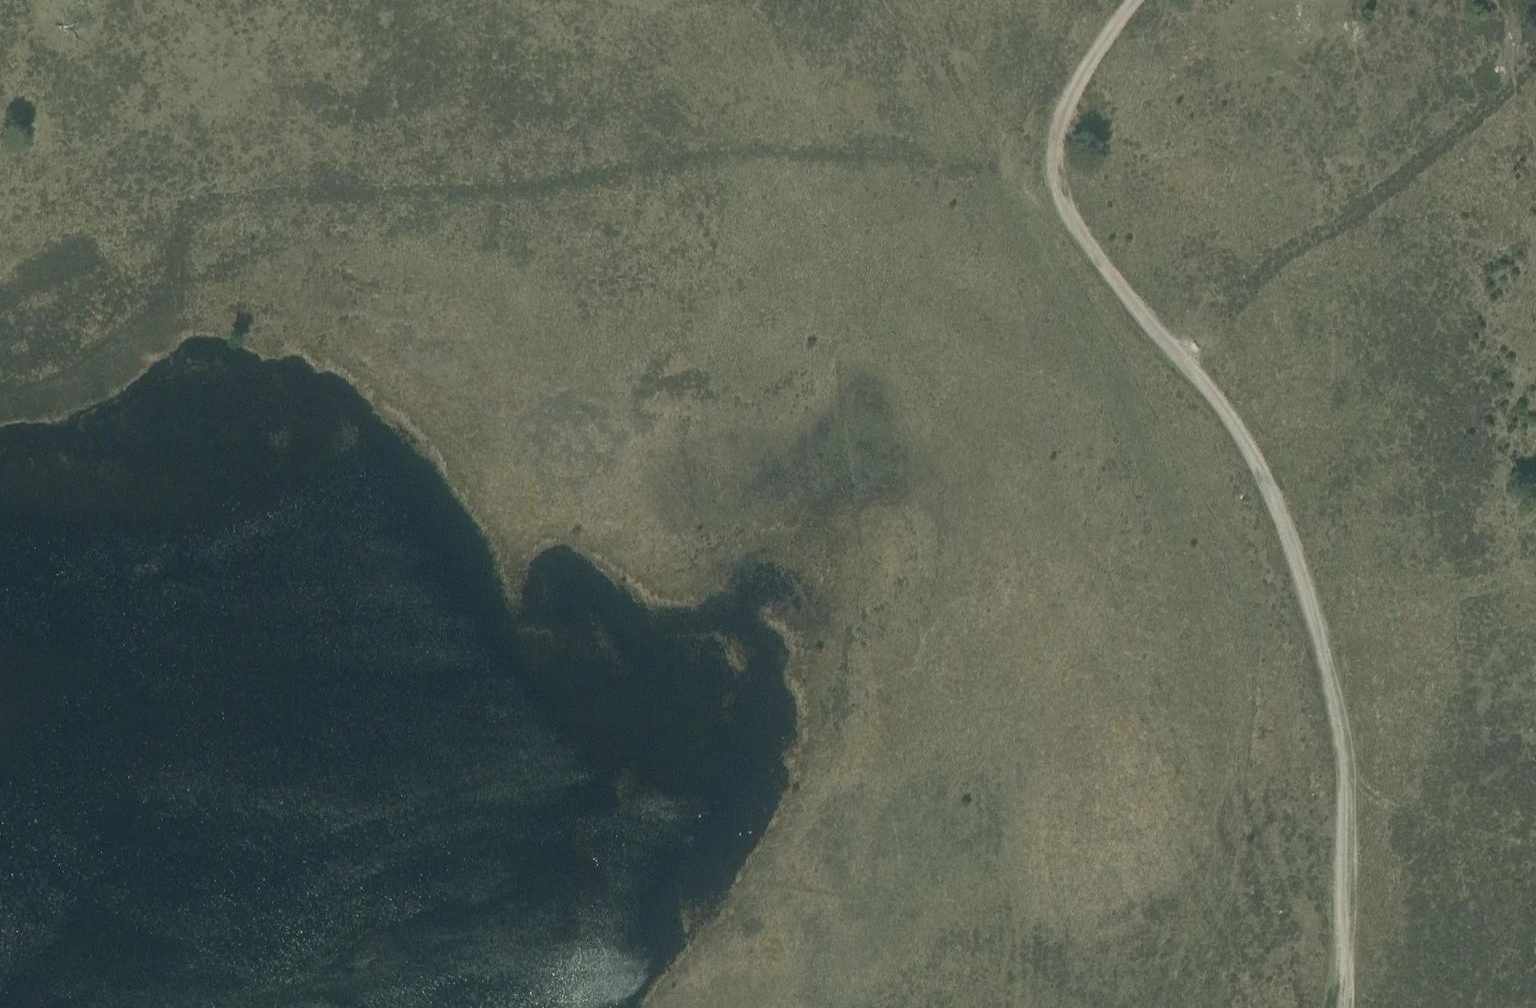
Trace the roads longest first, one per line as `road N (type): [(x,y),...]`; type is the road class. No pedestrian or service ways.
road 1 (track): [(1137,0),(1081,80),(1051,157),(1052,183),(1074,229),(1230,420),(1276,515),(1338,729),(1336,1007)]

